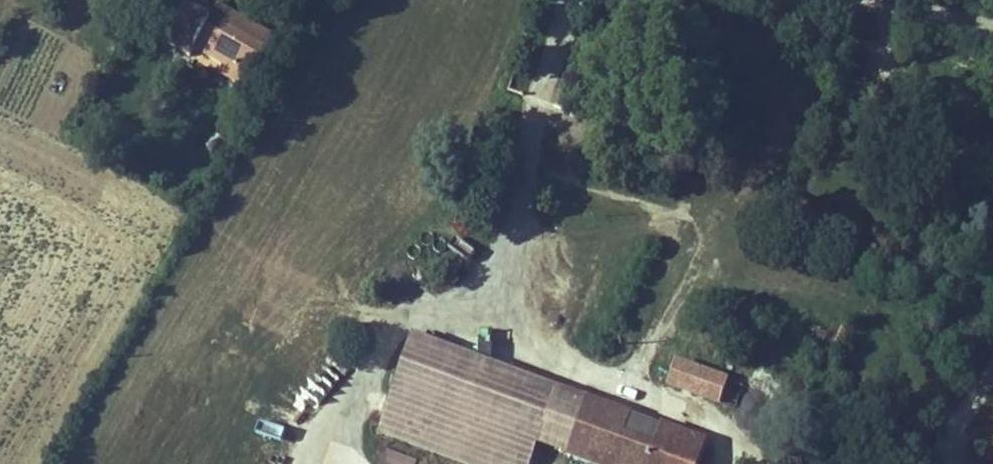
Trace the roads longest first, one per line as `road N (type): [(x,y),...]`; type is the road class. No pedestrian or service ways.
road 1 (tertiary): [(857,0),(992,31)]

